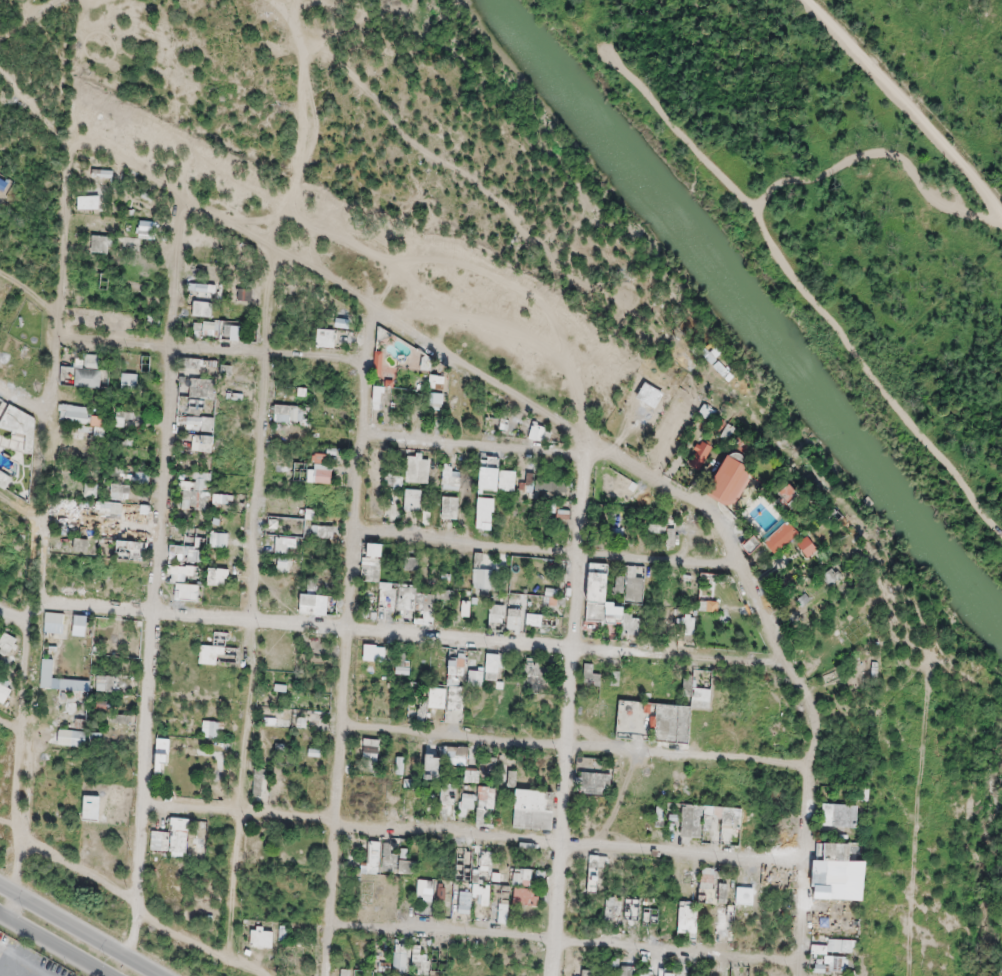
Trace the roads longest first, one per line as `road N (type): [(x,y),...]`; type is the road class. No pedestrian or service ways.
road 1 (residential): [(59,123),(721,522),(785,665),(815,711),(804,975)]
road 2 (residential): [(11,921),(76,134)]
road 3 (residential): [(183,198),(140,907),(129,960)]
road 4 (residential): [(36,605),(785,665)]
road 5 (residential): [(228,962),(277,252)]
road 6 (track): [(1001,533),(815,305),(768,233),(765,214),(771,199),(803,182),(885,158),(908,164),(947,208),(1001,223)]
road 7 (residential): [(370,308),(327,975)]
road 8 (residential): [(146,805),(809,865)]
road 9 (residential): [(555,975),(586,440)]
road 10 (residential): [(332,927),(805,962)]
road 11 (residential): [(344,728),(812,769)]
road 12 (residential): [(356,533),(743,568)]
road 13 (track): [(572,369),(529,333),(446,319),(360,240),(286,212)]
road 14 (residential): [(58,340),(367,363)]
road 15 (track): [(810,0),(1001,215)]
road 16 (residential): [(265,975),(179,938),(23,838)]
road 17 (residential): [(277,252),(298,162),(305,75),(297,29),(262,0)]
road 18 (residential): [(362,440),(585,458)]
road 19 (track): [(765,214),(736,193),(611,56)]
road 20 (tertiary): [(157,975),(0,887)]
road 21 (tertiary): [(0,915),(108,975)]

